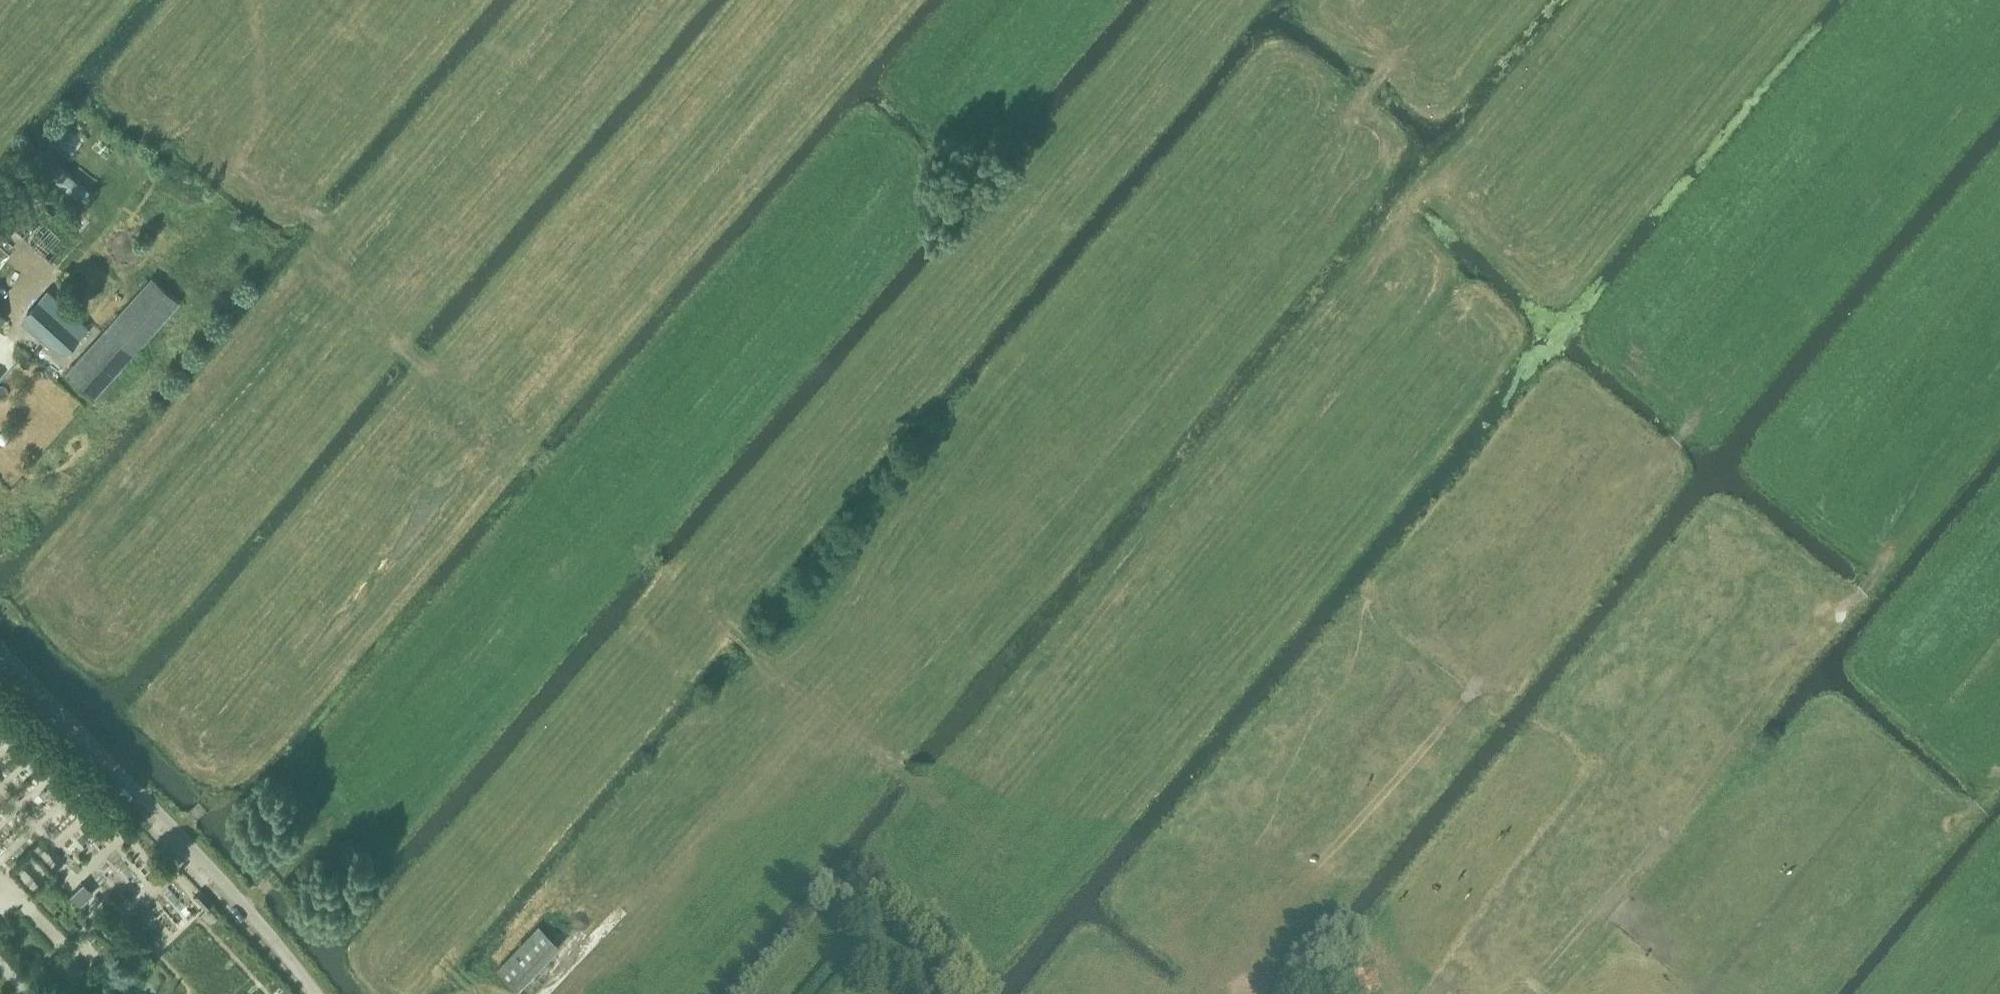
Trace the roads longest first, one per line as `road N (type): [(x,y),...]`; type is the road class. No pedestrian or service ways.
road 1 (unclassified): [(312,993),(253,916),(0,643)]

